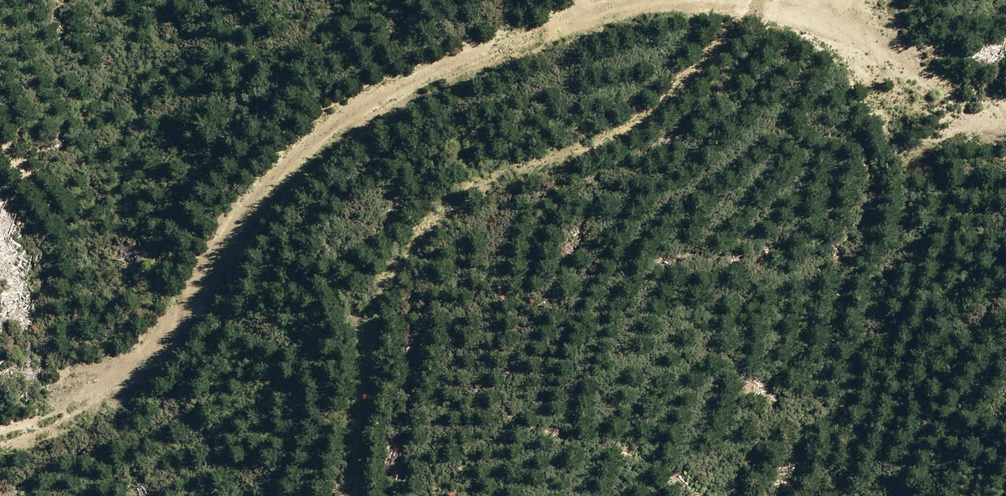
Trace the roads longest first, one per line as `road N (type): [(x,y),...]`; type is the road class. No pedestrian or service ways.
road 1 (track): [(0,433),(22,429),(137,350),(210,277),(272,178),(383,100),(621,4),(693,0)]
road 2 (track): [(359,495),(355,422),(410,252),(744,66),(784,0)]

